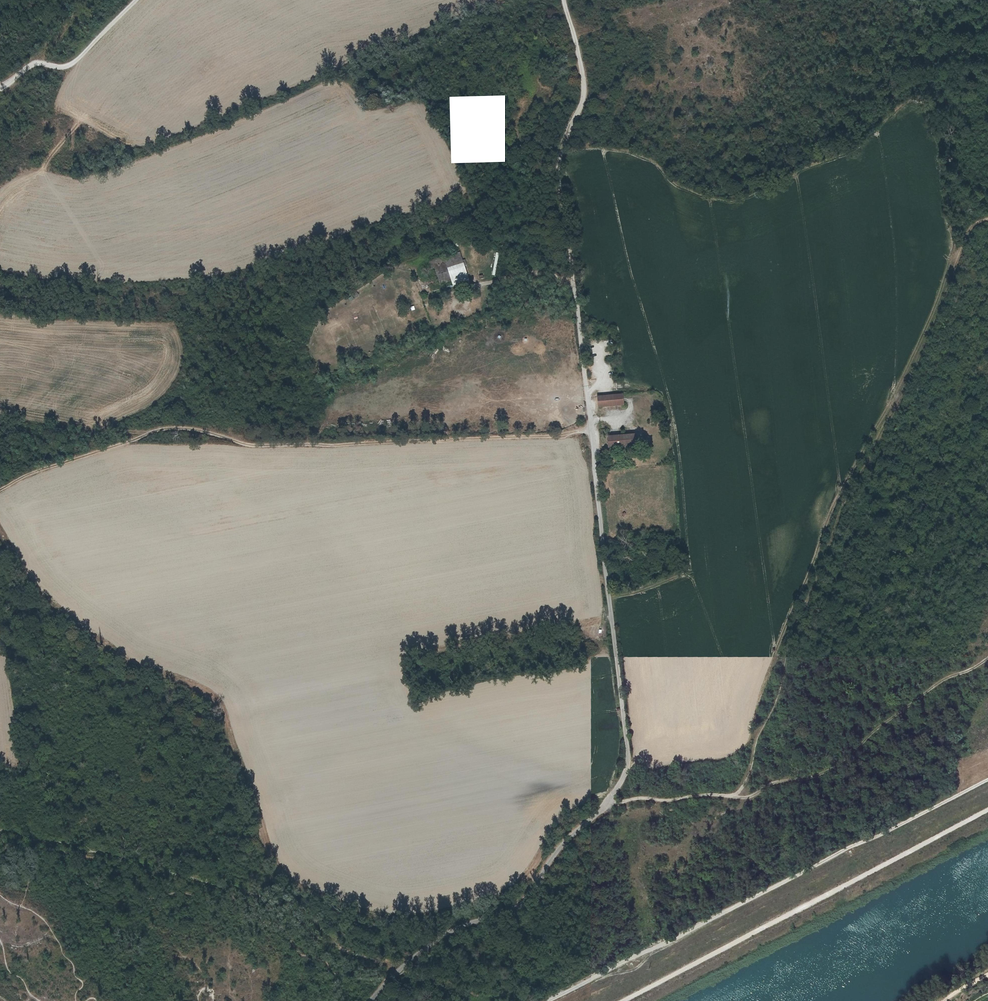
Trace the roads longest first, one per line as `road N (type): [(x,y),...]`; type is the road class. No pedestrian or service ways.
road 1 (unclassified): [(369,1000),(441,937),(523,901),(563,842),(609,798),(628,764),(574,288),(536,273)]
road 2 (track): [(608,799),(740,790),(843,508),(904,390),(963,241),(987,219)]
road 3 (track): [(0,530),(42,594),(84,629),(137,666),(173,675),(225,708),(282,871),(315,892),(378,915),(430,915),(508,892),(534,869),(542,874)]
road 4 (track): [(591,430),(252,446),(168,428),(0,490)]
road 5 (track): [(987,779),(548,1000)]
road 6 (track): [(622,1000),(987,809)]
road 7 (track): [(987,656),(930,689),(845,762),(732,796)]
road 8 (track): [(574,288),(560,173),(584,81),(564,0)]
road 9 (track): [(32,65),(68,66),(136,0)]

